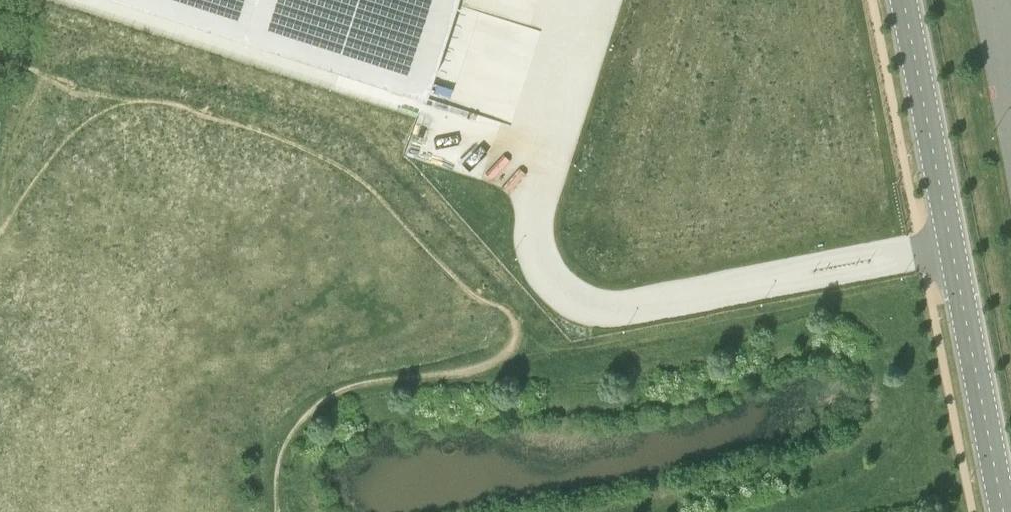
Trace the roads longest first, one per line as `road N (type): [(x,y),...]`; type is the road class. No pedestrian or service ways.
road 1 (unclassified): [(906,0),(1005,511)]

